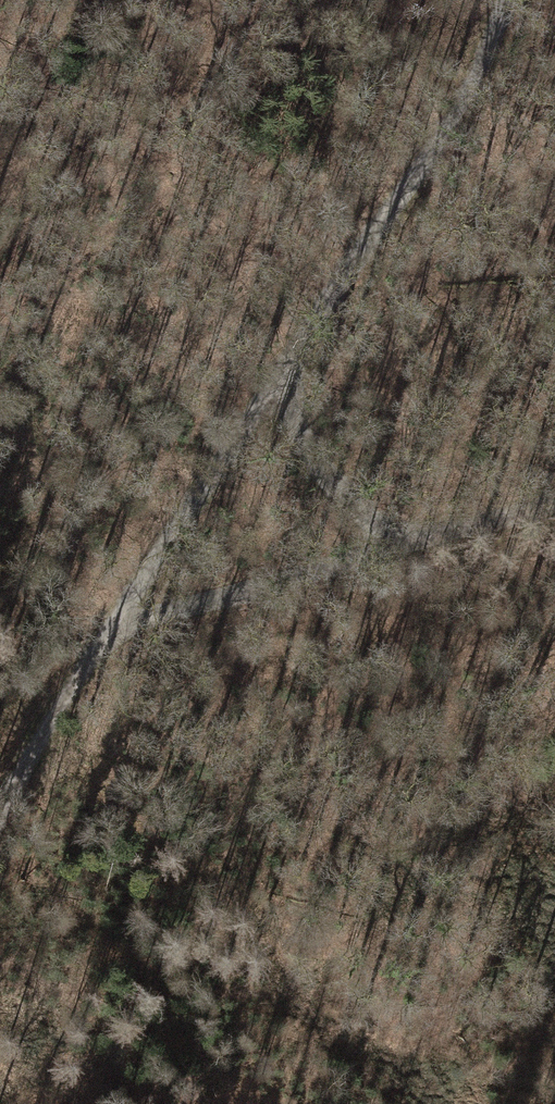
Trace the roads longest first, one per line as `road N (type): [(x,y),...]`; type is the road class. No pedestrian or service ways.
road 1 (track): [(499,0),(441,140),(0,798)]
road 2 (track): [(554,507),(484,526),(401,532),(310,569),(108,630)]
road 3 (track): [(292,355),(288,407),(318,468),(354,507),(401,532)]

